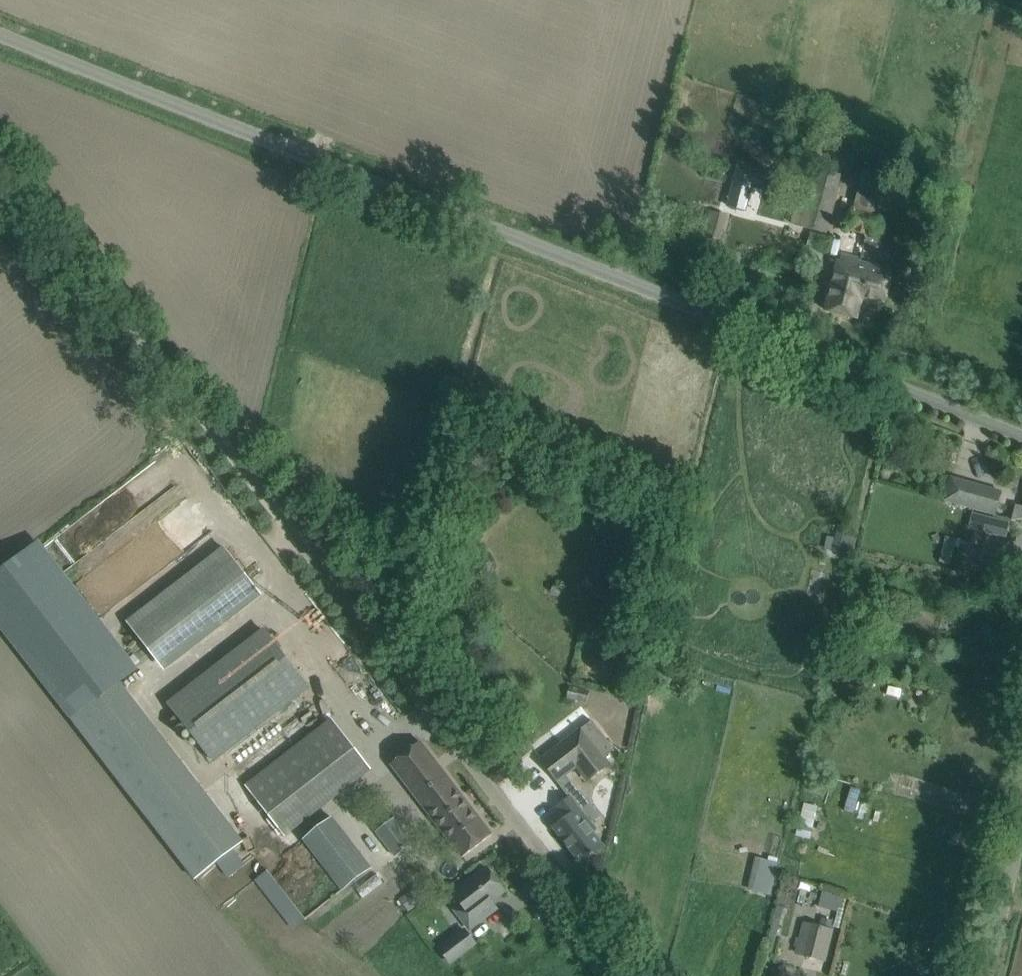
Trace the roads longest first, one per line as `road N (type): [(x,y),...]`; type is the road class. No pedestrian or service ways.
road 1 (unclassified): [(1021,432),(0,46)]
road 2 (unclassified): [(633,975),(235,450),(0,159)]
road 3 (unclassified): [(983,975),(1021,807)]

